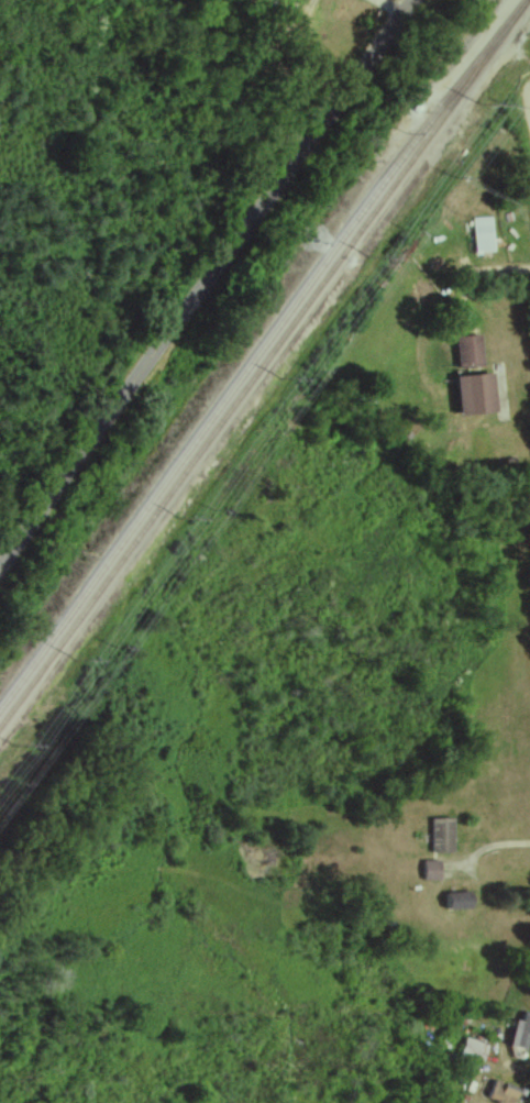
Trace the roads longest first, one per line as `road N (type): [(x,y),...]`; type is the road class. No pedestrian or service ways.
road 1 (residential): [(0,574),(409,0)]

